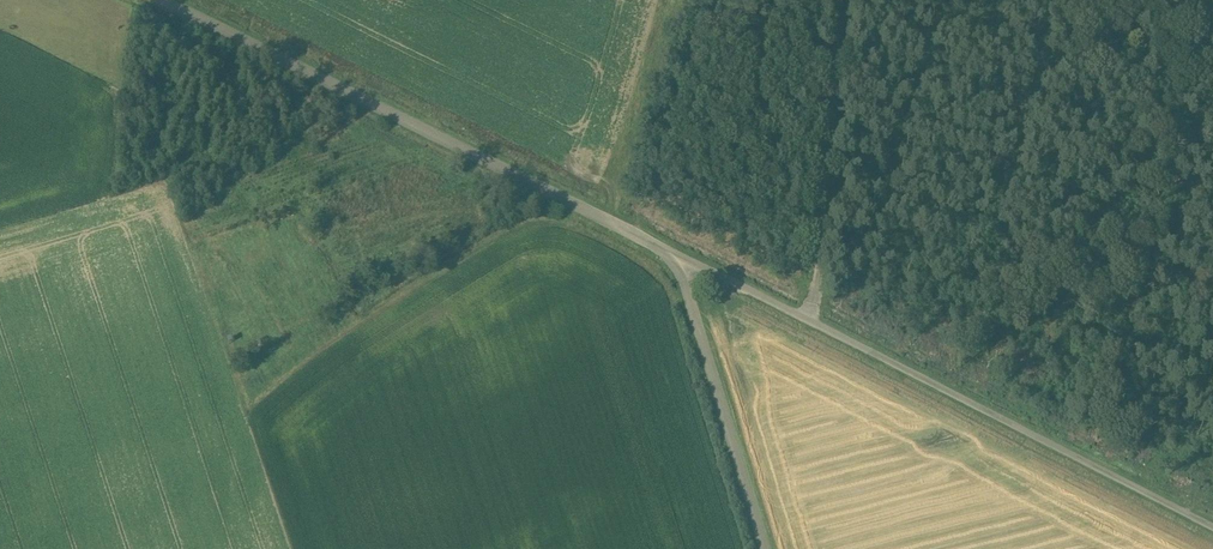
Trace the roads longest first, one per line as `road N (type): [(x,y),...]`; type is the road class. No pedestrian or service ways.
road 1 (unclassified): [(676,256),(1212,529)]
road 2 (unclassified): [(163,0),(676,256)]
road 3 (unclassified): [(768,548),(676,256)]

